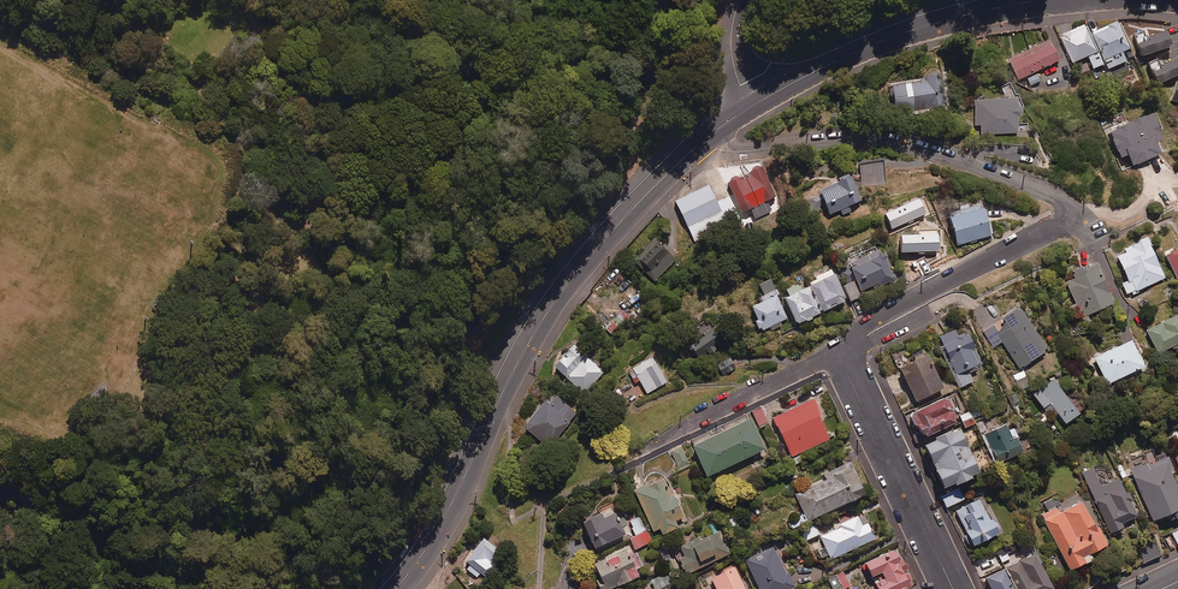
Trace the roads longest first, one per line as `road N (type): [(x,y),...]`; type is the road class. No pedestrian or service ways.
road 1 (residential): [(841,350),(863,324),(1080,218),(1051,197),(945,155),(871,139),(693,150)]
road 2 (tertiary): [(402,588),(452,516),(535,333),(602,245),(693,150)]
road 3 (tertiary): [(748,107),(908,32),(1023,5),(1088,0)]
road 4 (residential): [(954,588),(841,350)]
road 5 (residential): [(619,465),(841,350)]

